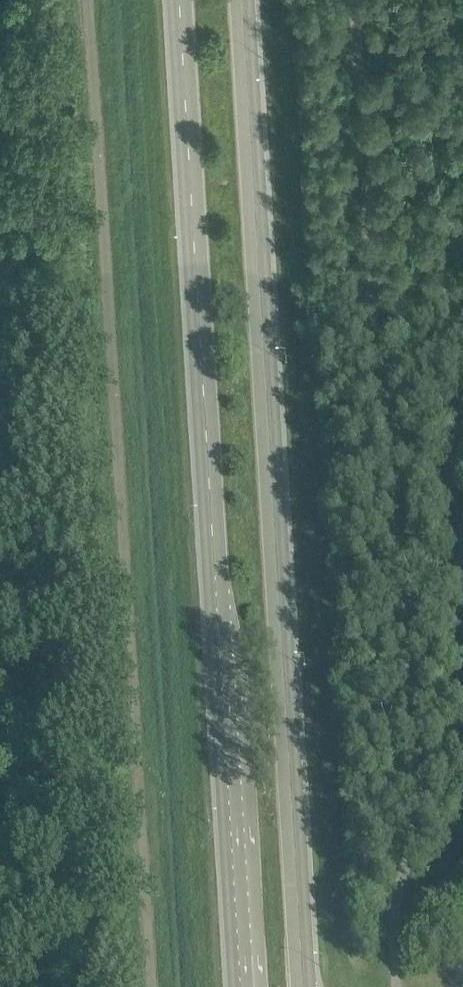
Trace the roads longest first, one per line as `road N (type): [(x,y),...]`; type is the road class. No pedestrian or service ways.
road 1 (secondary): [(179,0),(245,986)]
road 2 (secondary): [(304,986),(243,0)]

